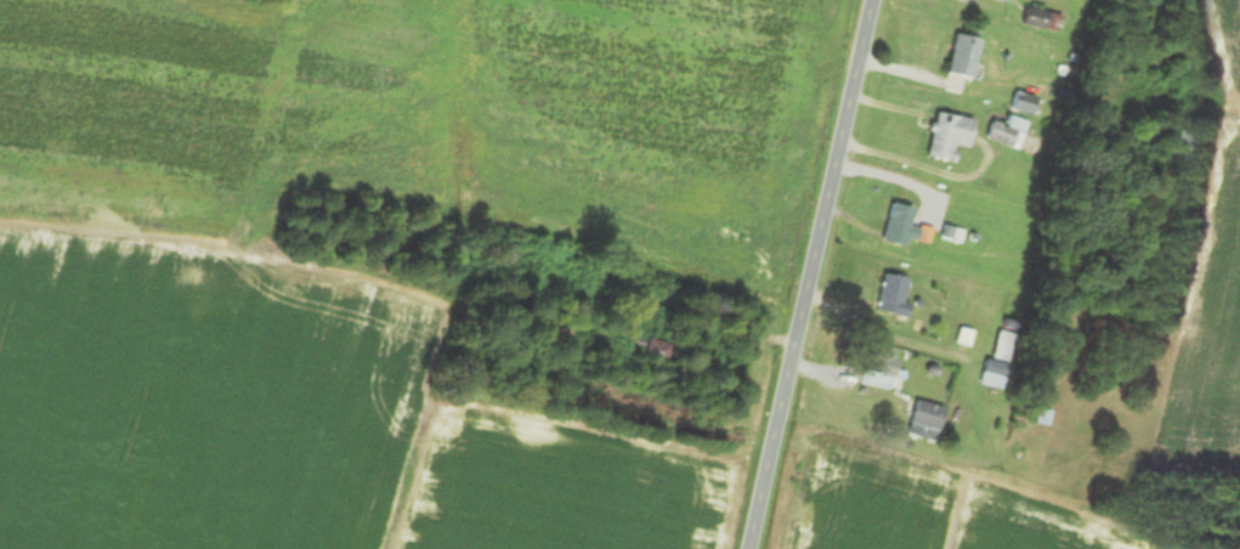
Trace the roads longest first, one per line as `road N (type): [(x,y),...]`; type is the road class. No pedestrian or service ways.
road 1 (residential): [(742,548),(867,0)]

